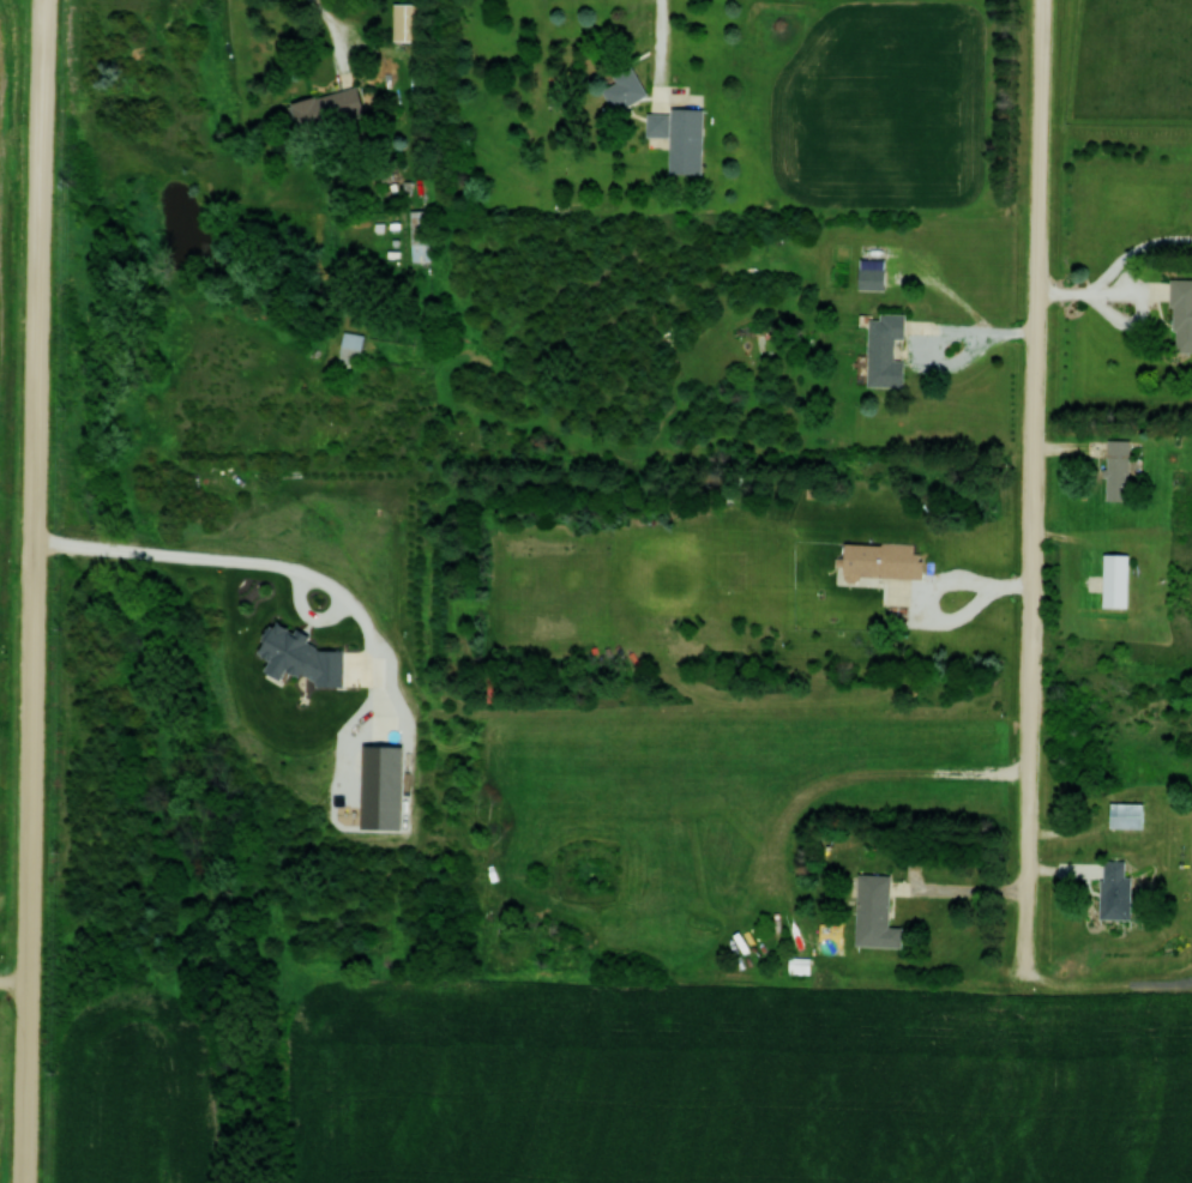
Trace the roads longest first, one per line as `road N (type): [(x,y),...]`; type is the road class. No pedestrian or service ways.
road 1 (residential): [(41,0),(26,980)]
road 2 (residential): [(1043,0),(1028,961)]
road 3 (residential): [(26,980),(23,1182)]

